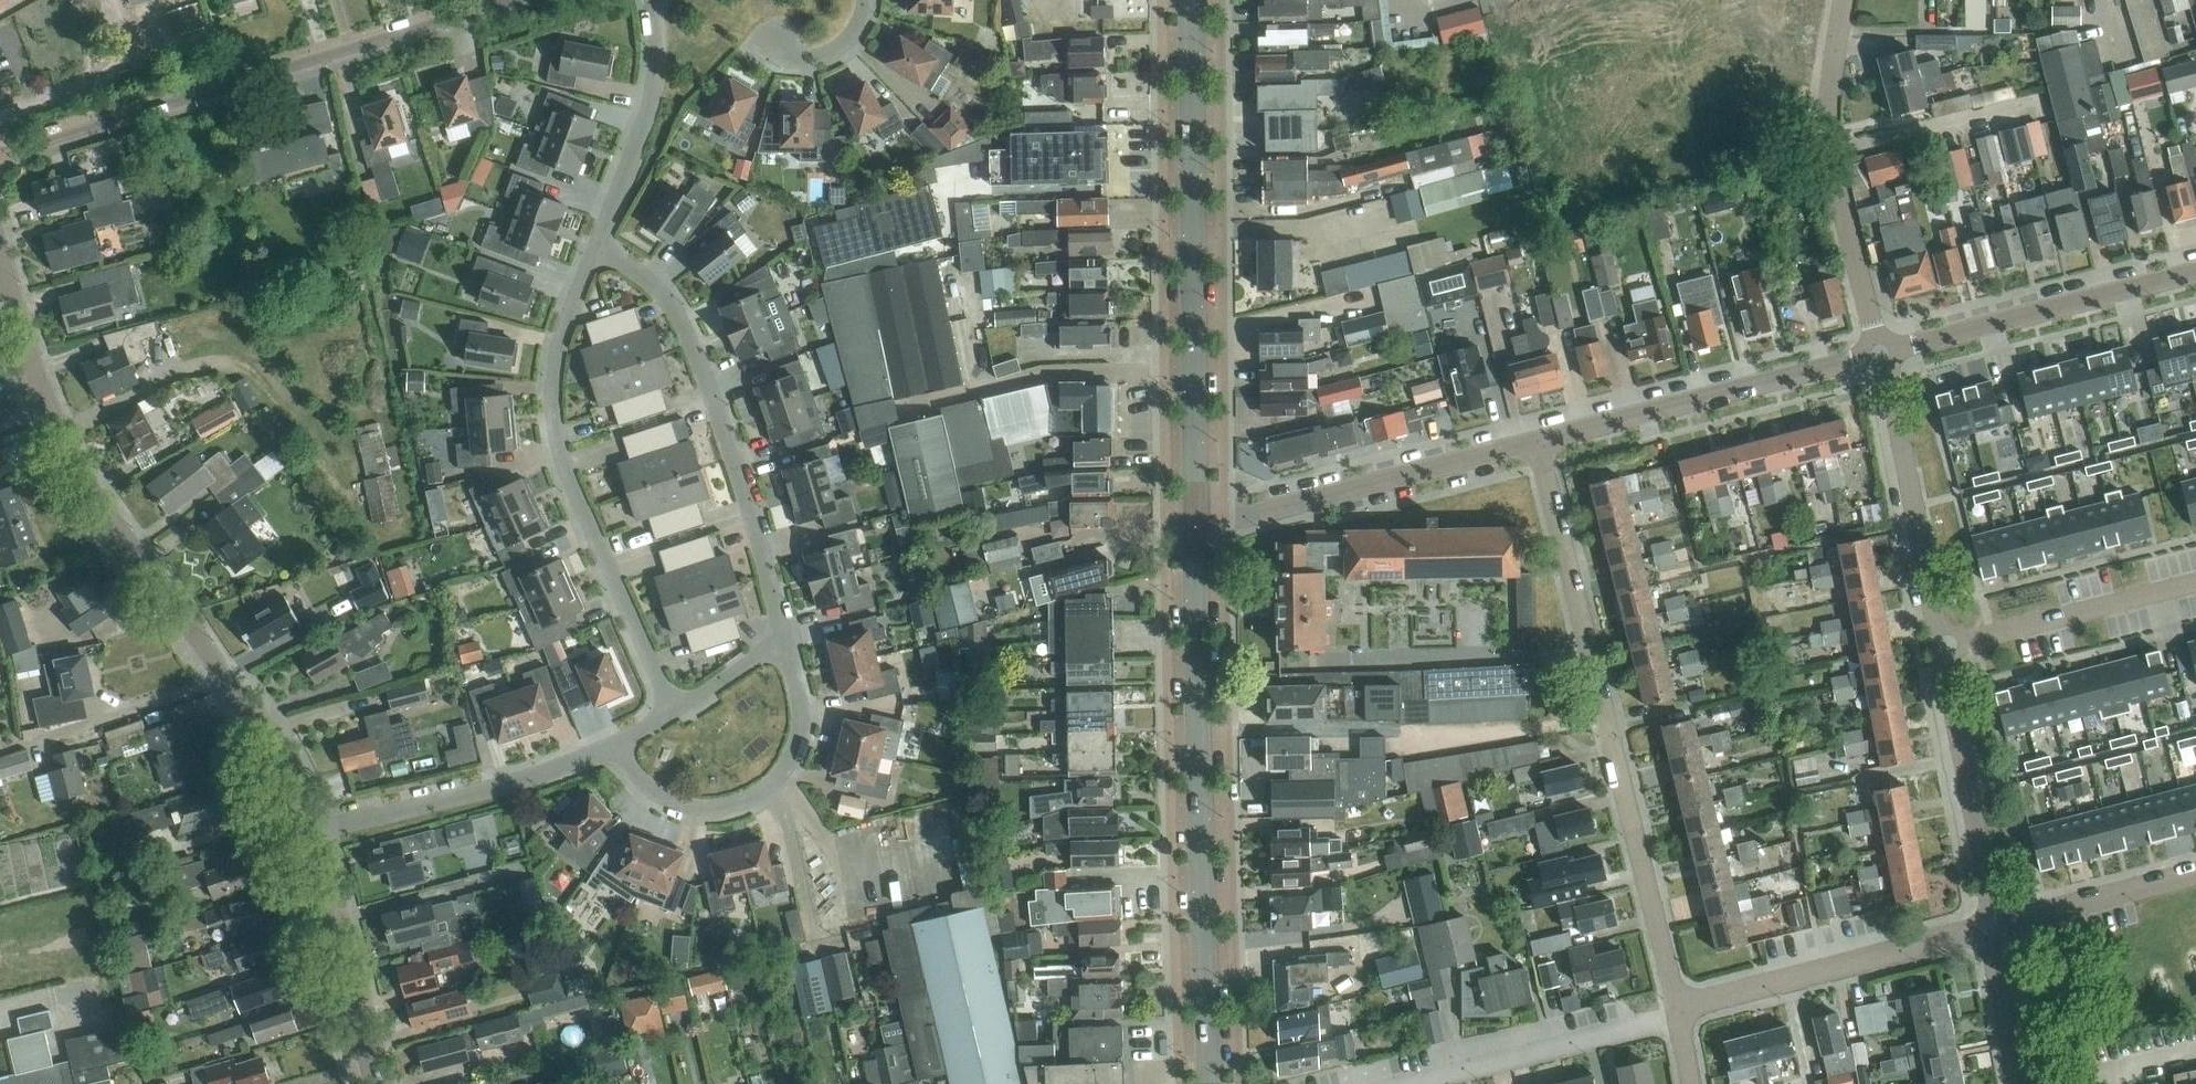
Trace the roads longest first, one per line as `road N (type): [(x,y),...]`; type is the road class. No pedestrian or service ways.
road 1 (residential): [(0,285),(63,457),(279,770),(304,841)]
road 2 (residential): [(1542,438),(1672,1012)]
road 3 (tertiary): [(1211,1083),(1196,523)]
road 4 (tertiary): [(1196,523),(1190,0)]
road 5 (residential): [(602,226),(561,336),(557,444),(583,533),(634,646),(676,713)]
road 6 (residential): [(486,0),(0,146)]
road 7 (residential): [(787,640),(685,315),(655,266),(602,226)]
road 8 (track): [(1168,731),(1606,723)]
road 9 (residential): [(1871,358),(1829,154),(1829,95),(1845,0)]
road 10 (residential): [(1542,438),(1196,523)]
road 11 (residential): [(618,750),(662,799),(704,811),(785,787),(806,764),(812,733),(809,700),(787,640)]
road 12 (residential): [(1871,358),(1542,438)]
road 13 (residential): [(2195,271),(1871,358)]
road 14 (residential): [(1672,1012),(1992,928)]
road 15 (residential): [(304,841),(618,750)]
road 16 (residential): [(1384,1083),(1672,1012)]
road 17 (residential): [(1992,928),(1934,638)]
road 18 (residential): [(1934,638),(1871,358)]
road 19 (residential): [(1934,638),(2195,570)]
road 20 (residential): [(304,841),(379,1083)]
road 21 (residential): [(668,0),(654,93),(602,226)]
road 22 (residential): [(1992,928),(2195,875)]
road 23 (residential): [(2025,1083),(1992,928)]
road 24 (residential): [(676,713),(787,640)]
road 25 (residential): [(860,0),(826,46),(761,52)]

